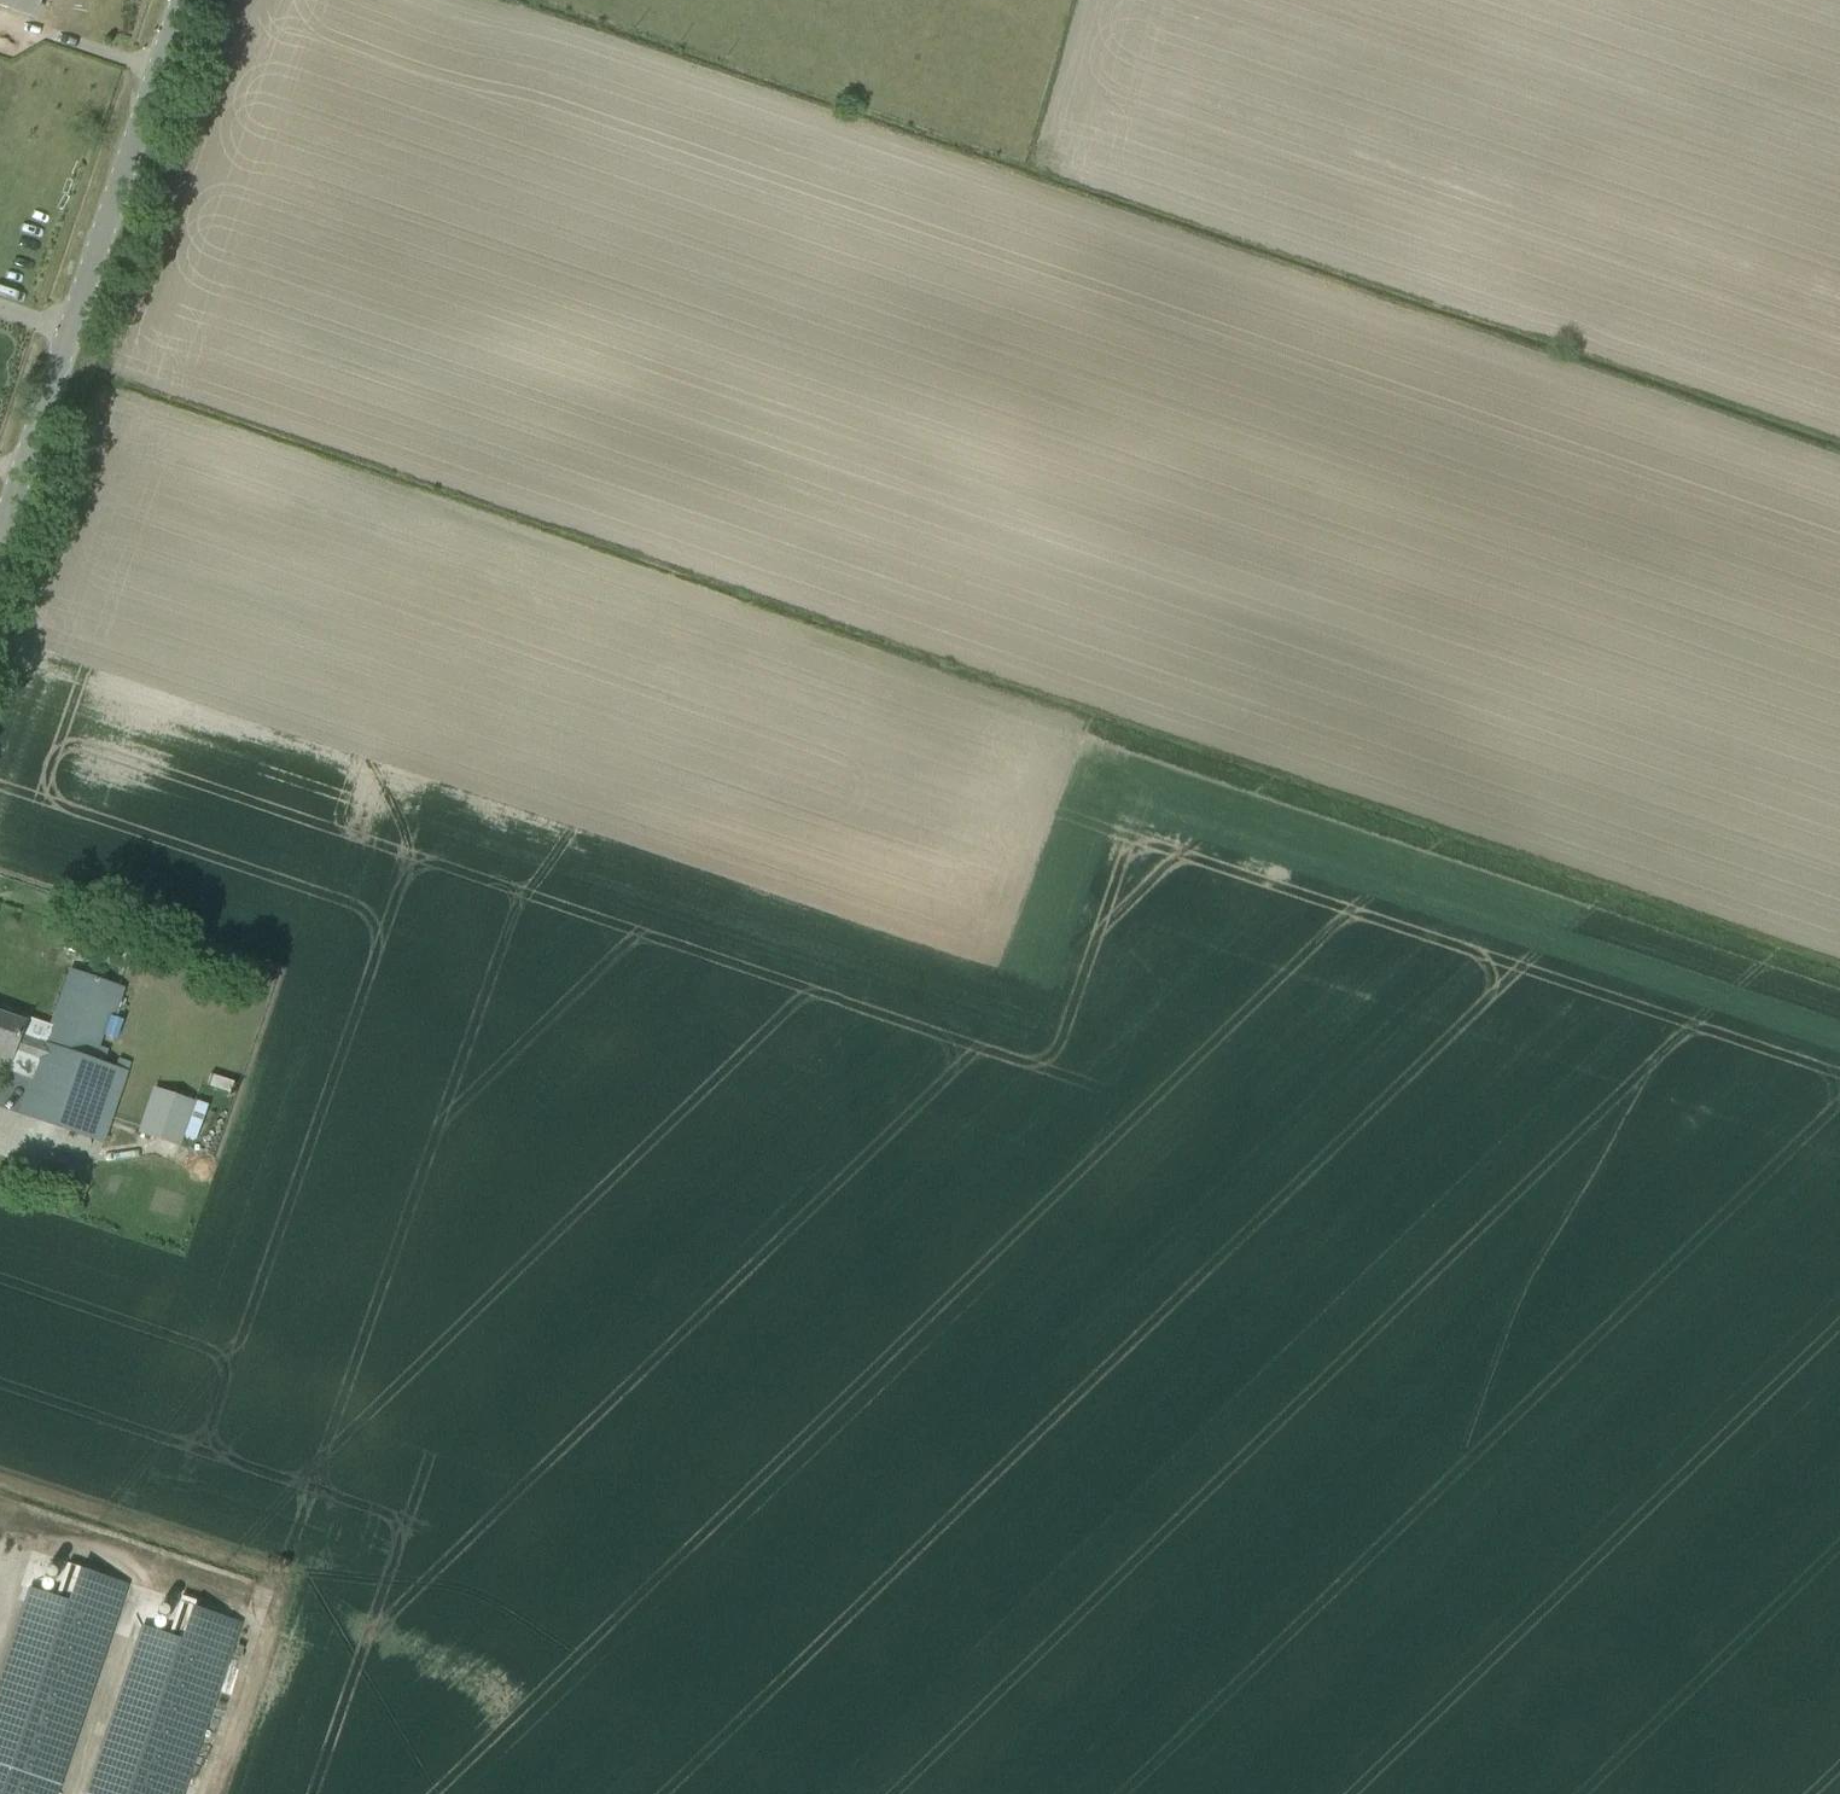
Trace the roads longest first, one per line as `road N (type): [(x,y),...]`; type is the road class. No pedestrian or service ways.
road 1 (unclassified): [(0,529),(178,0)]

